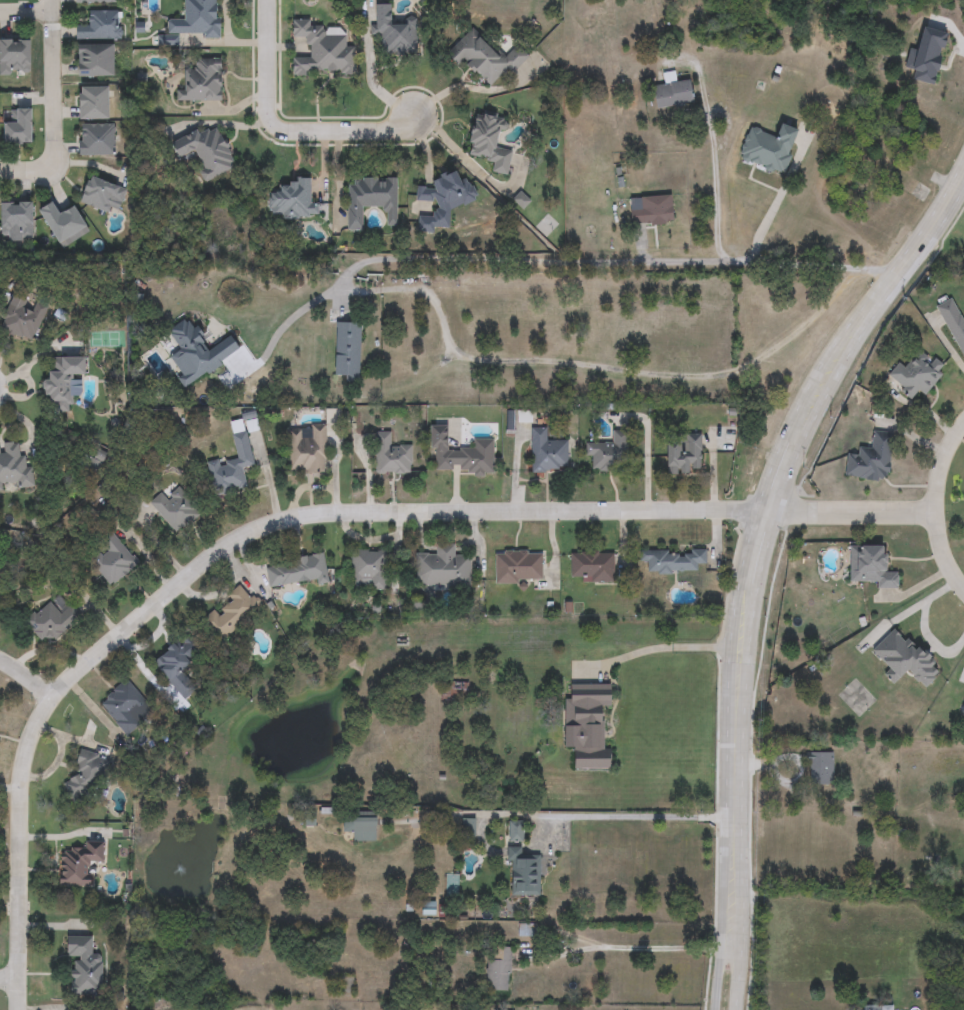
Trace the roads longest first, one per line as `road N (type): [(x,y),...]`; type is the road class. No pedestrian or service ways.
road 1 (residential): [(760,512),(319,515),(254,531),(79,670),(42,712),(30,738),(19,819),(19,1009)]
road 2 (secondary): [(733,814),(750,552),(780,445),(807,386),(963,180)]
road 3 (residential): [(266,0),(266,114),(277,131),(399,130),(413,117)]
road 4 (secondary): [(733,814),(714,1009)]
road 5 (secondary): [(740,1009),(743,898),(733,814)]
road 6 (residential): [(760,512),(940,521)]
road 7 (residential): [(50,0),(52,151),(42,173)]

